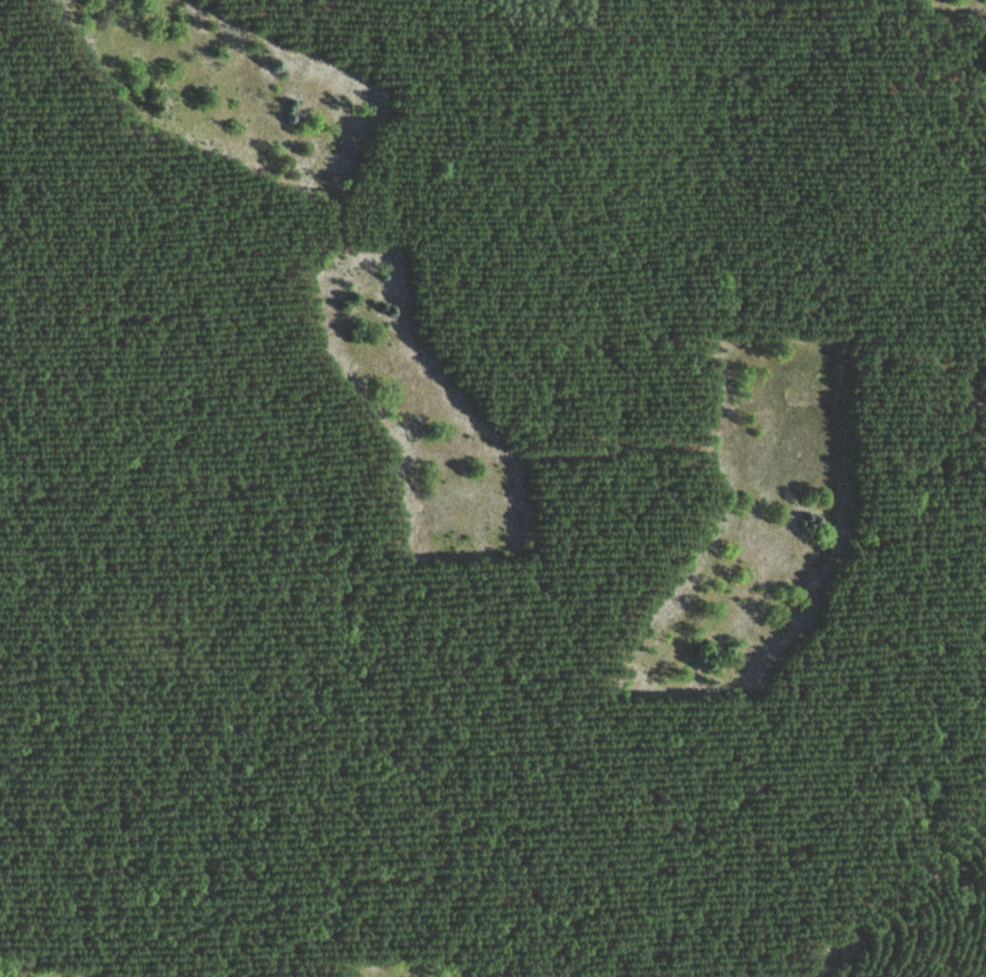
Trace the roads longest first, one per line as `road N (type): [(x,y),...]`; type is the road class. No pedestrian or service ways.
road 1 (track): [(985,575),(875,624),(505,725),(462,976)]

